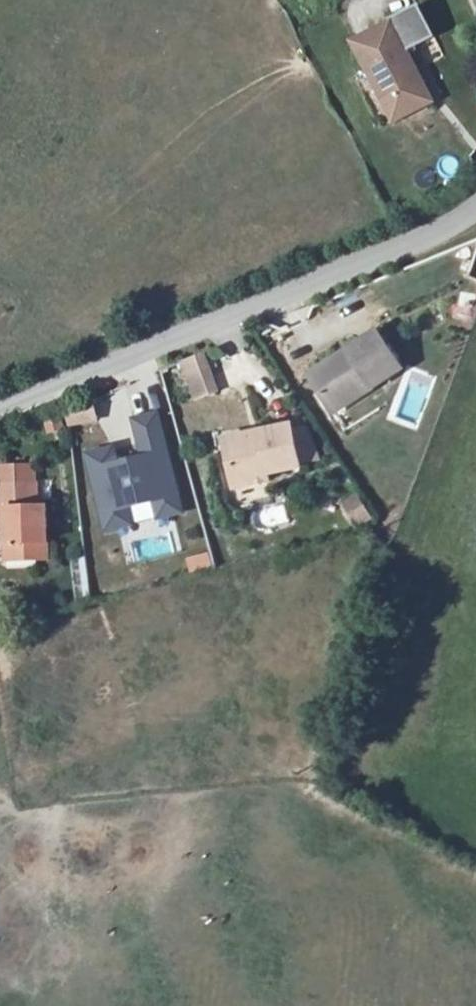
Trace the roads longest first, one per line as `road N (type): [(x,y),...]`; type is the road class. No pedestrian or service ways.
road 1 (residential): [(0,407),(433,234),(475,208)]

